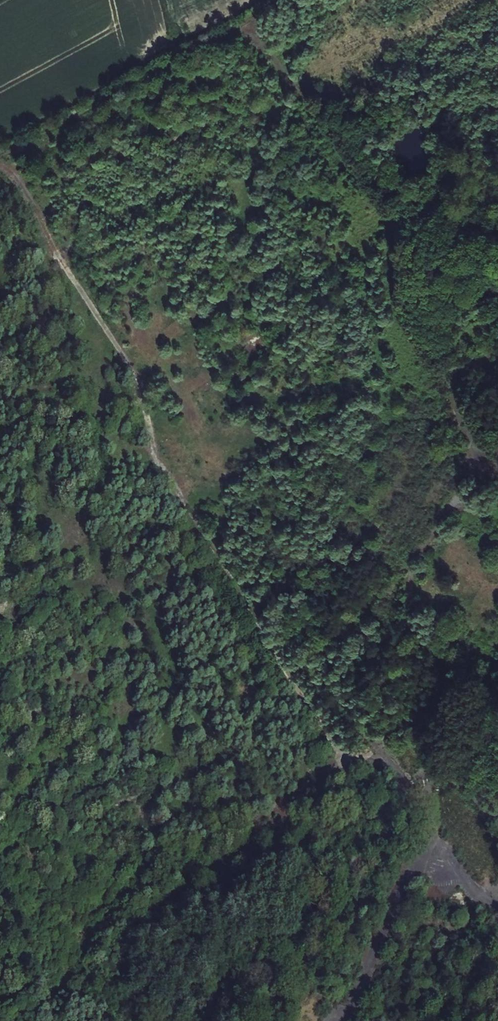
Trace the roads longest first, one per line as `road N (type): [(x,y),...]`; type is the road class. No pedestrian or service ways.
road 1 (track): [(245,20),(395,226),(402,305),(473,463),(464,487),(429,524),(414,580),(415,619),(449,698),(434,769)]
road 2 (track): [(353,769),(174,888),(96,976),(16,1020)]
road 3 (track): [(2,152),(245,20)]

